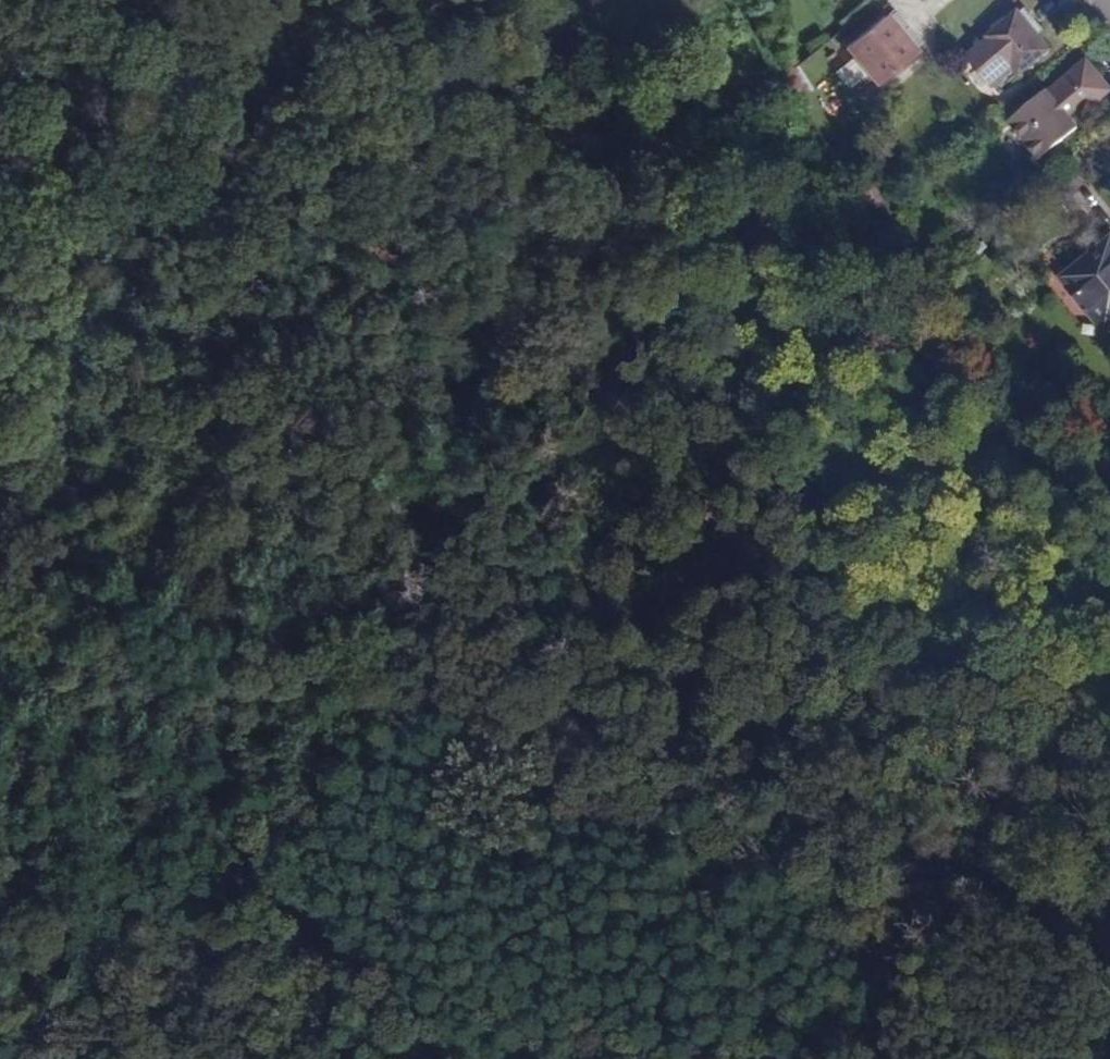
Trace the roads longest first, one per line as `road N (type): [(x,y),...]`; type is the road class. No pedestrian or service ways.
road 1 (track): [(0,525),(251,798),(285,849),(327,1058)]

